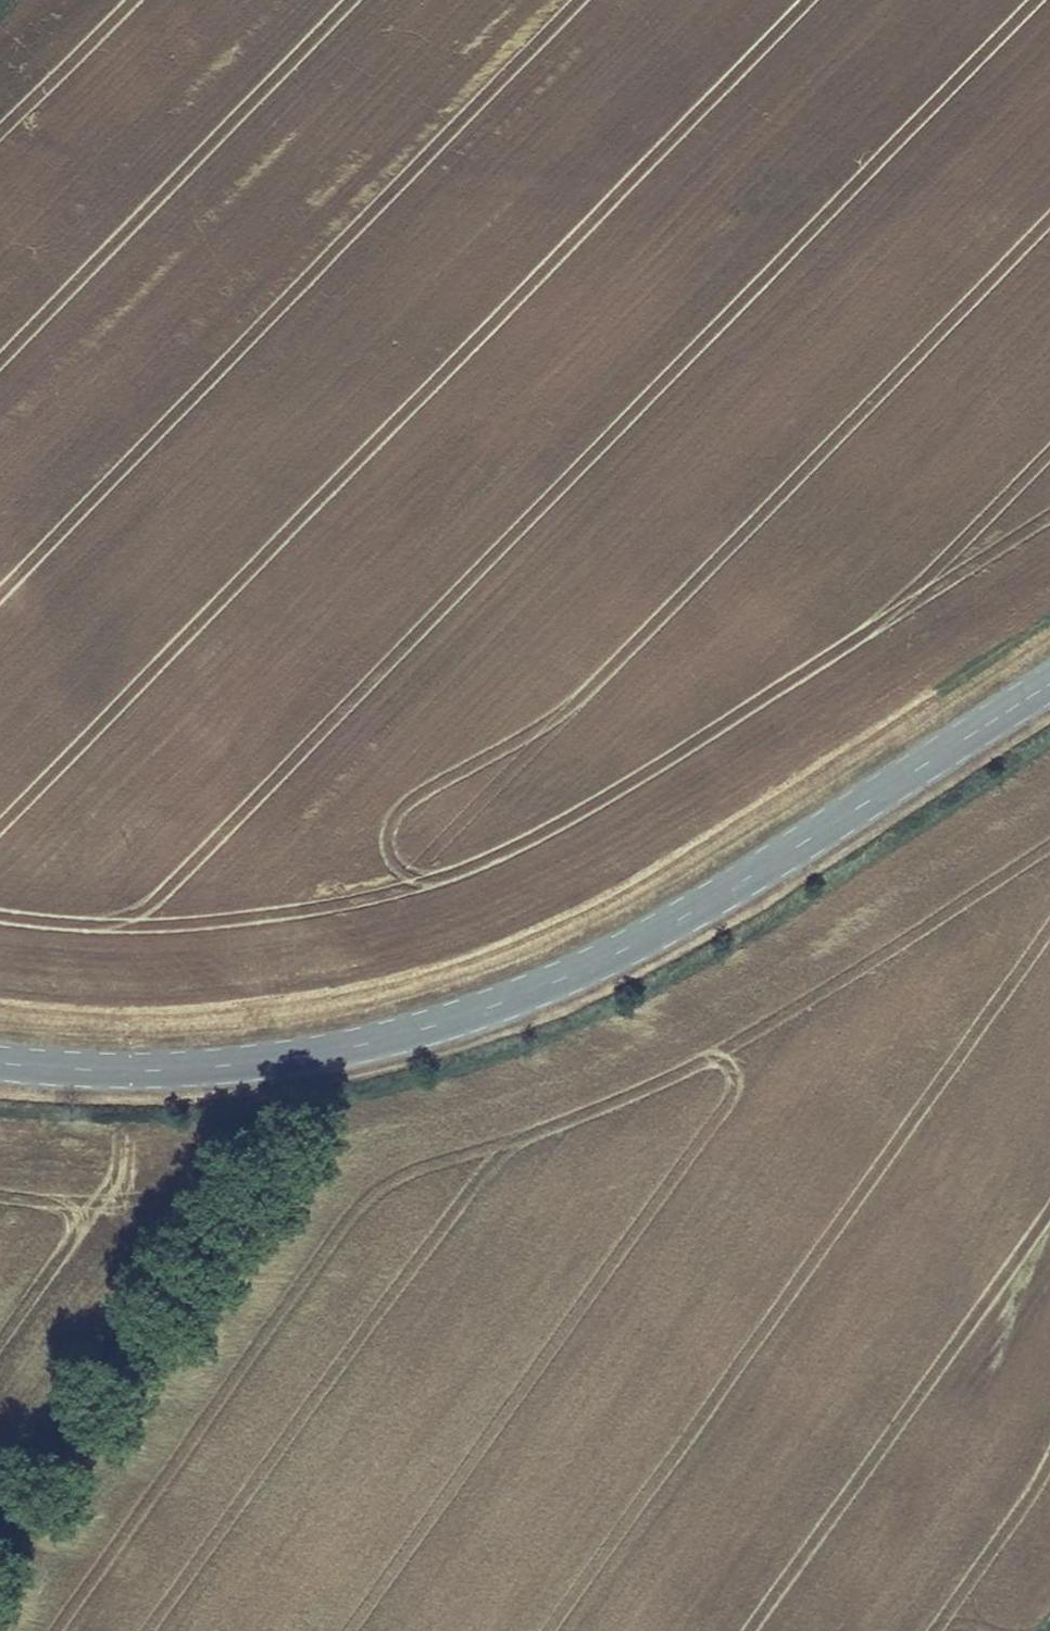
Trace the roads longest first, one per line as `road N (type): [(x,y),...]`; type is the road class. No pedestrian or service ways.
road 1 (tertiary): [(1049,684),(686,916),(509,1001),(340,1051),(241,1065),(0,1062)]

